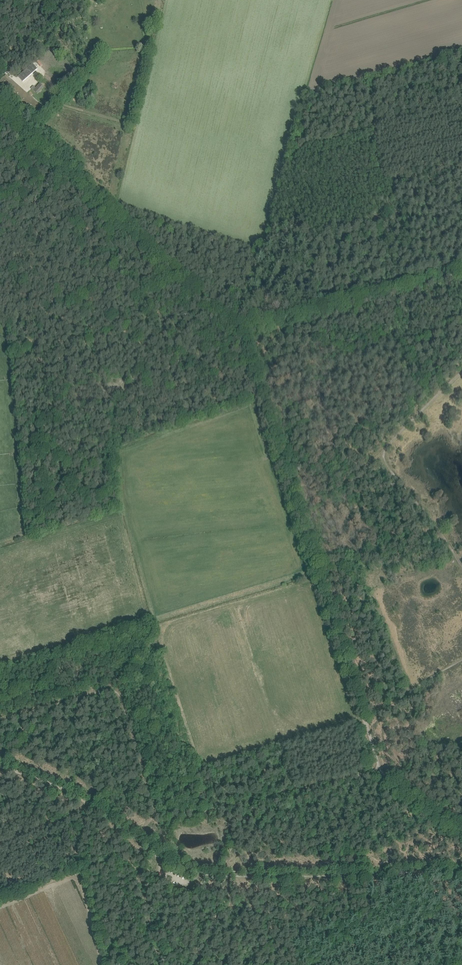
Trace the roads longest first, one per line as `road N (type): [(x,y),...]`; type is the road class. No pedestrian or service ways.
road 1 (track): [(0,115),(242,337),(366,726)]
road 2 (track): [(461,874),(200,874),(67,790),(0,765)]
road 3 (track): [(461,831),(384,775),(366,726),(461,661)]
road 4 (track): [(461,564),(384,458),(461,372)]
road 5 (track): [(461,268),(237,331)]

